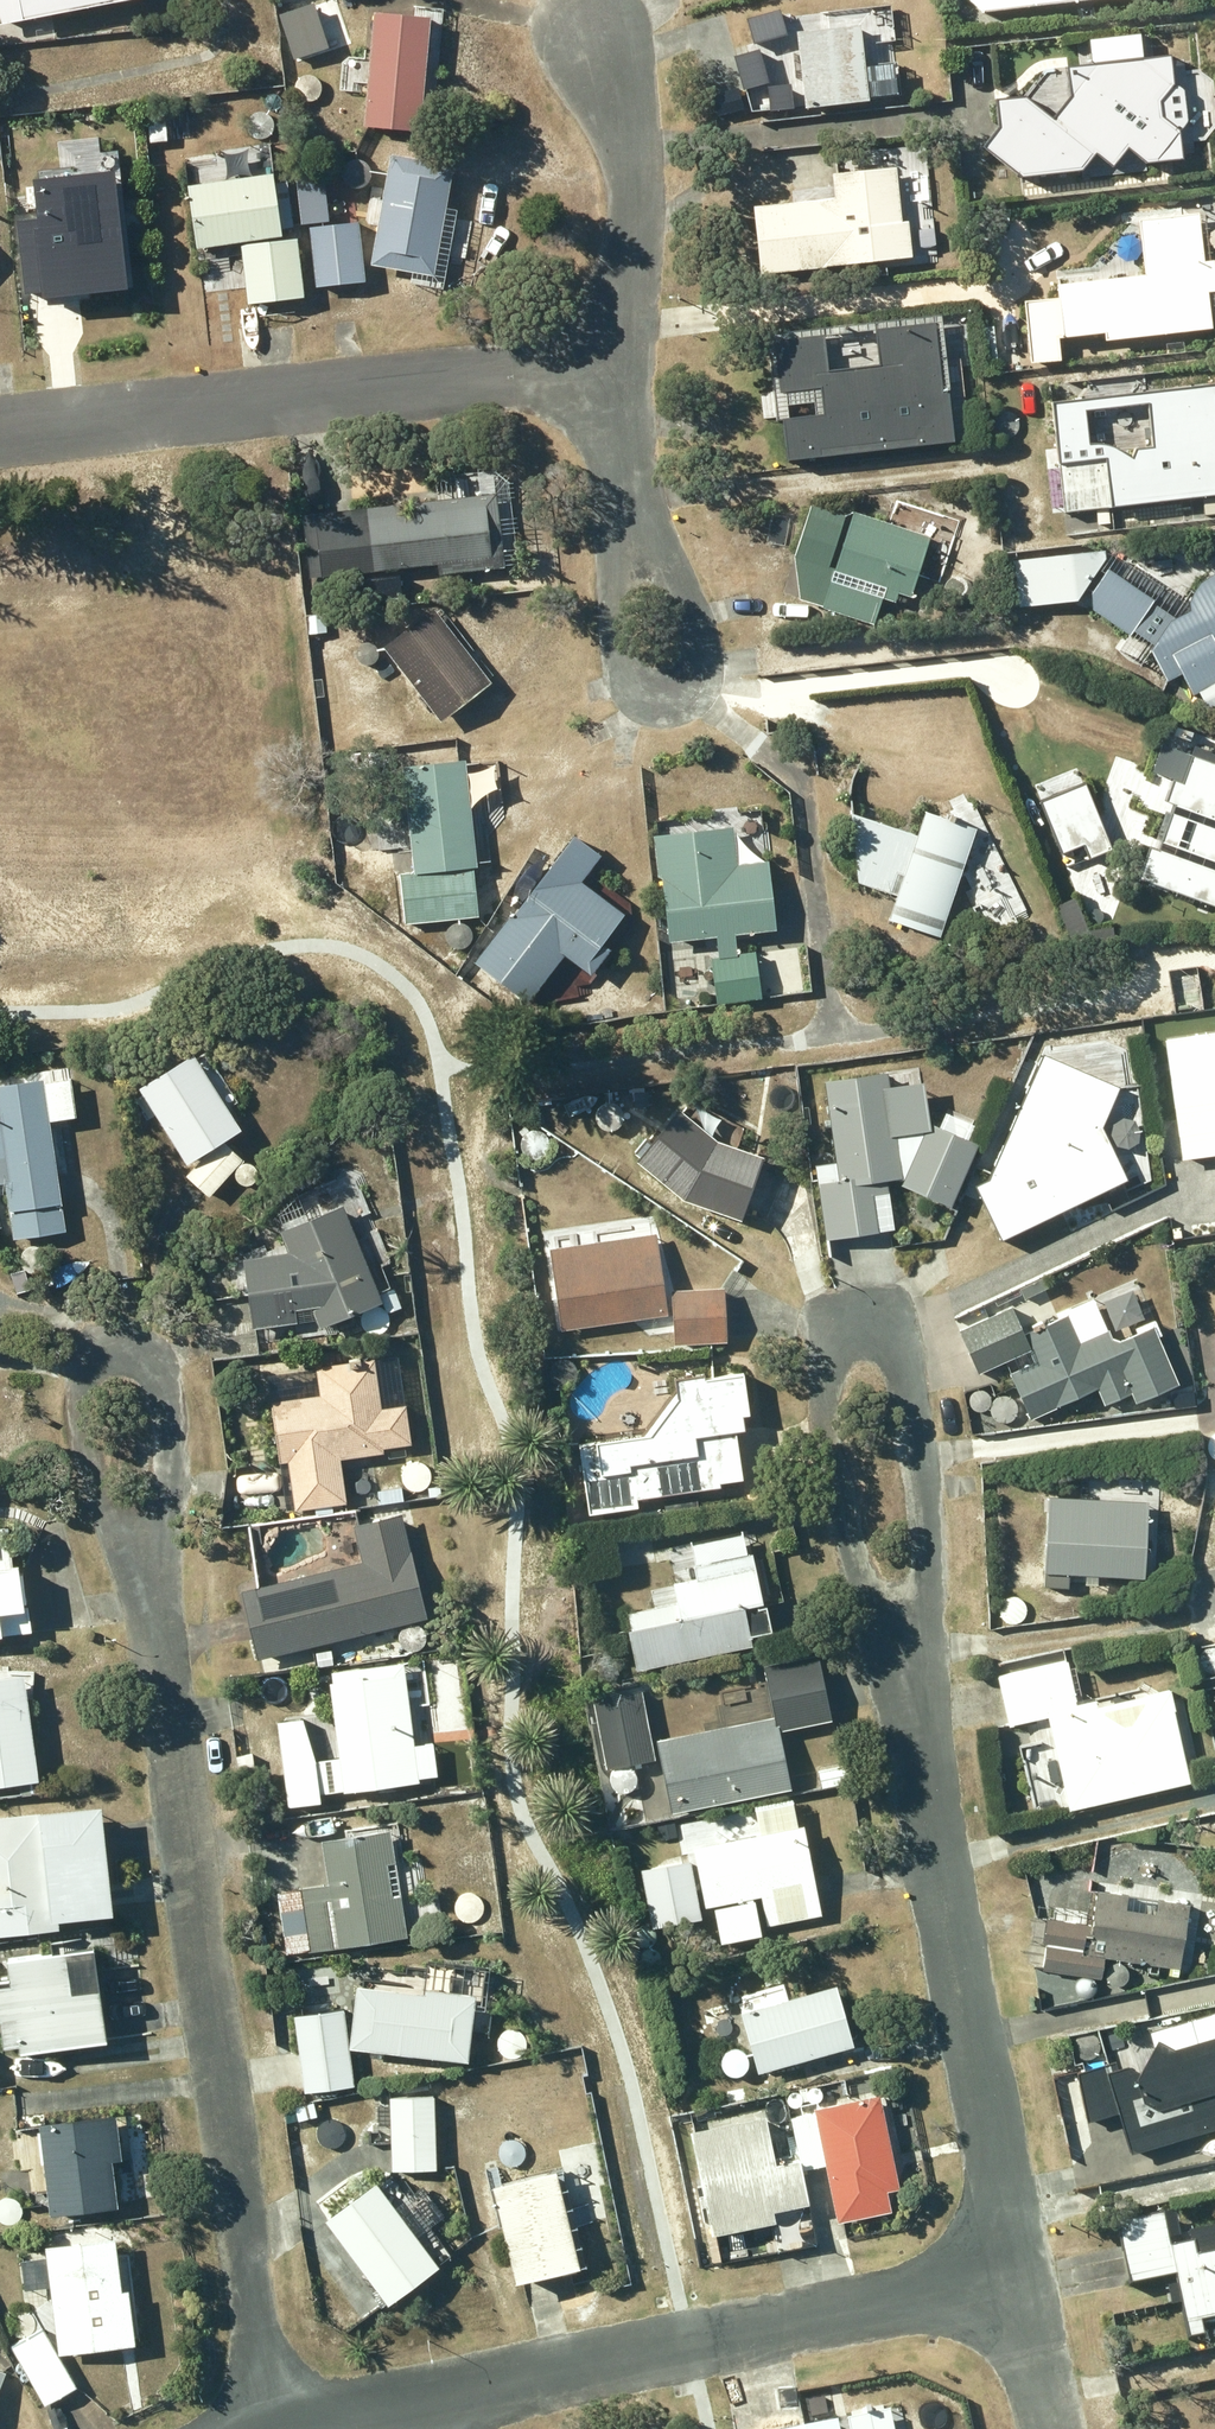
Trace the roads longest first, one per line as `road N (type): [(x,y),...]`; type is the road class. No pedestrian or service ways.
road 1 (residential): [(150,1590),(262,2409)]
road 2 (residential): [(908,1657),(1014,2274)]
road 3 (residential): [(1014,2274),(408,2385)]
road 4 (residential): [(612,366),(0,422)]
road 5 (residential): [(852,1318),(888,1326),(908,1389),(928,1527),(921,1613),(908,1657)]
road 6 (residential): [(908,1657),(869,1591),(826,1416),(829,1350),(852,1318)]
road 7 (residential): [(639,520),(680,578),(700,626),(700,662),(685,686),(650,689),(622,667),(612,631),(620,569)]
road 8 (residential): [(592,35),(633,160),(638,220),(612,366)]
road 9 (residential): [(150,1590),(102,1508),(81,1412),(93,1364),(132,1351)]
road 10 (residential): [(132,1351),(155,1360),(163,1382),(166,1483),(150,1590)]
road 11 (residential): [(1014,2274),(1052,2428)]
road 12 (residential): [(612,366),(614,409),(639,520)]
road 13 (residential): [(408,2385),(262,2409)]

